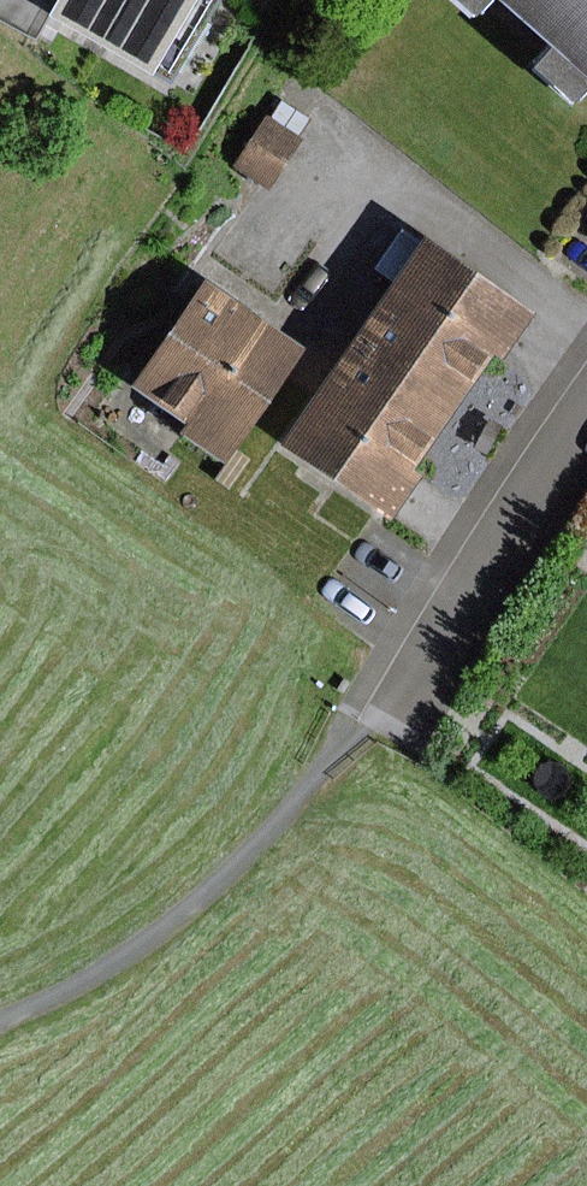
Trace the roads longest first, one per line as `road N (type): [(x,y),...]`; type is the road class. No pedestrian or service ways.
road 1 (track): [(390,731),(132,946),(0,1018)]
road 2 (residential): [(586,459),(390,731)]

